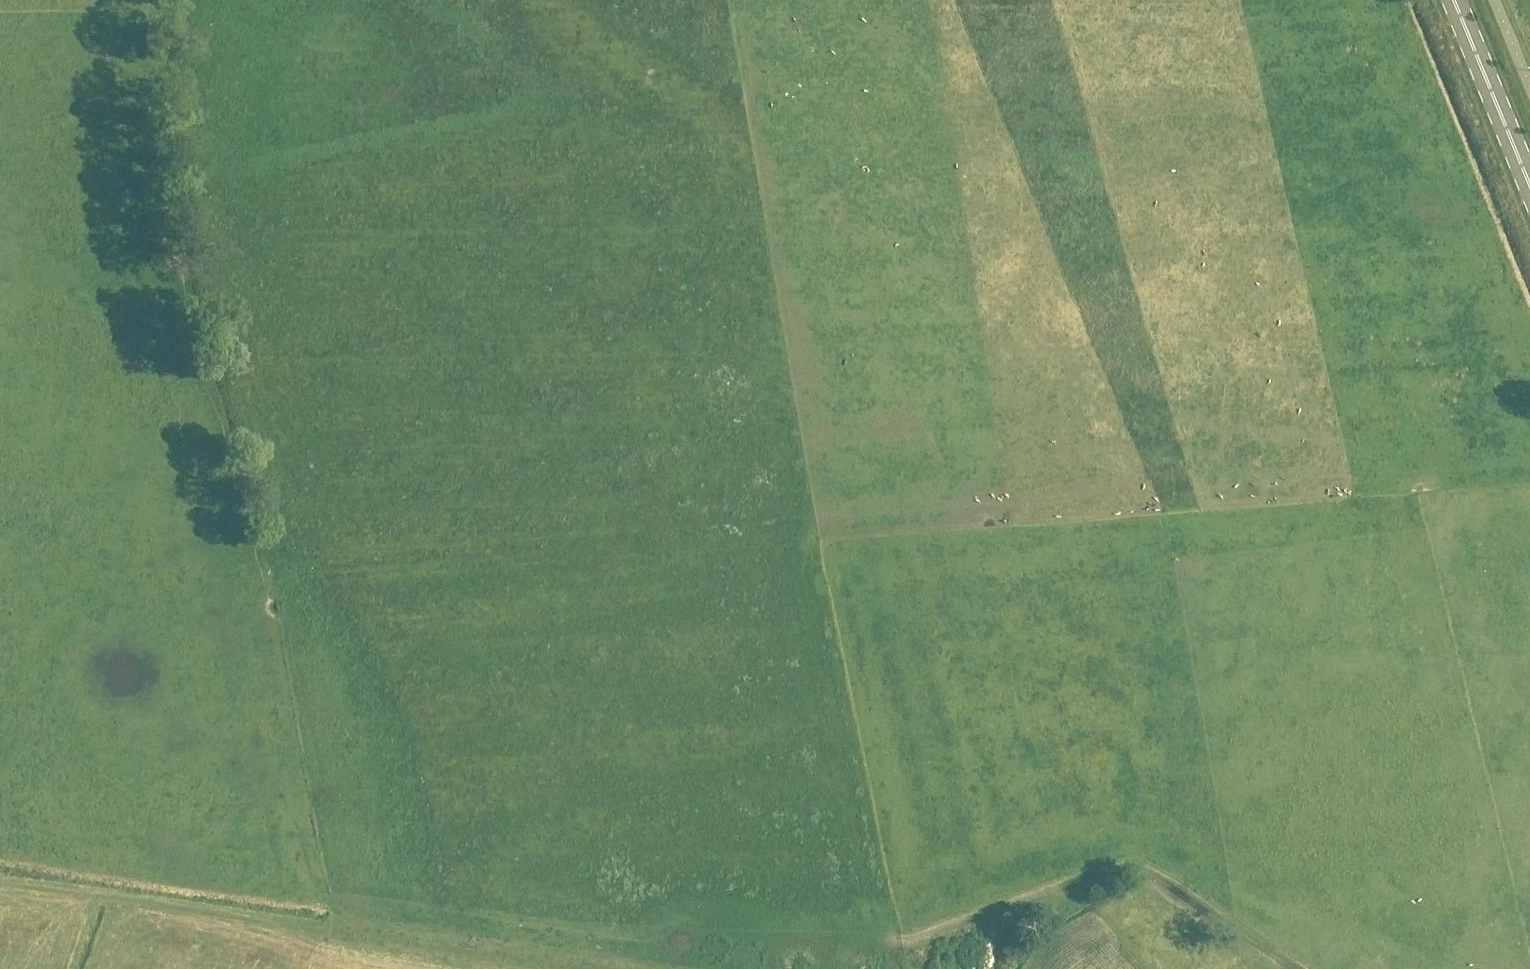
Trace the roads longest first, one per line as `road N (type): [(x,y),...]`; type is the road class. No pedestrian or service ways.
road 1 (secondary): [(1529,186),(1452,0)]

